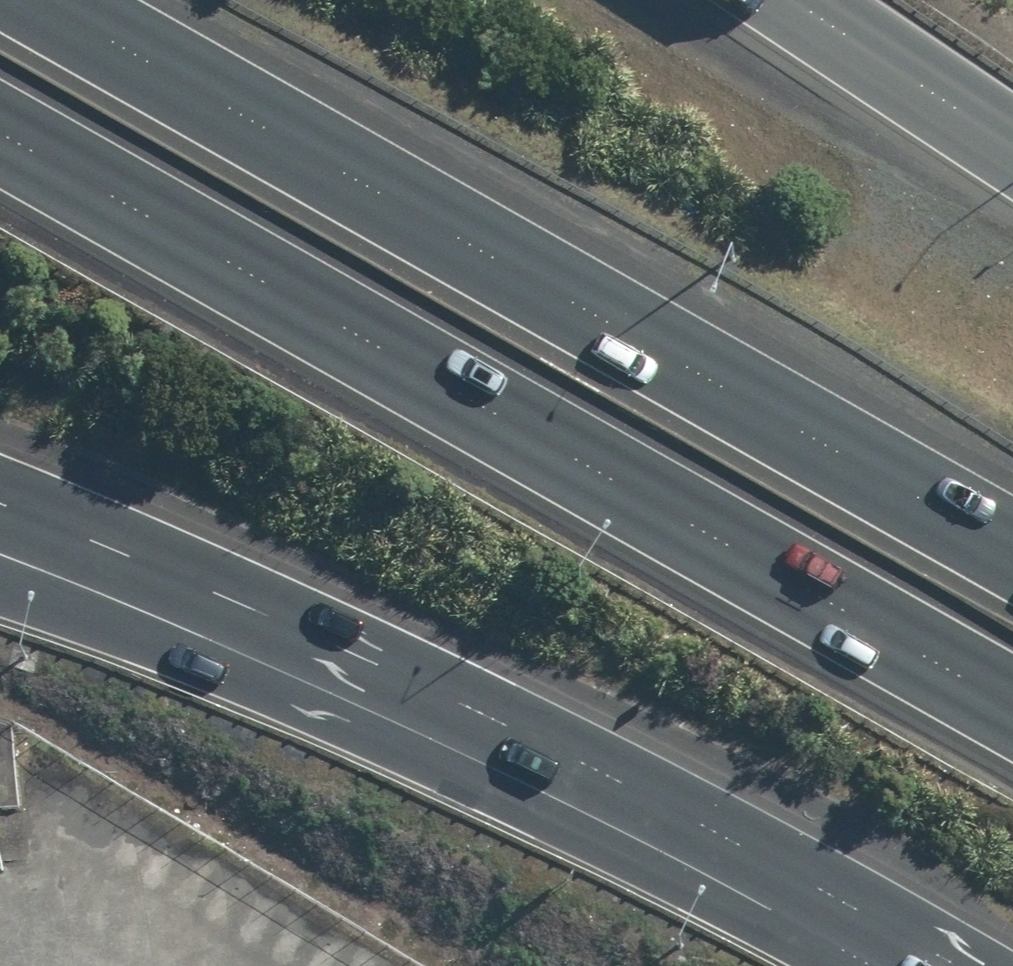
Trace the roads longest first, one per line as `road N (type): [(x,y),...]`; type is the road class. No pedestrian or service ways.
road 1 (motorway): [(1012,711),(0,139)]
road 2 (motorway): [(45,0),(1012,550)]
road 3 (motorway): [(875,965),(737,891),(238,652)]
road 4 (motorway): [(238,652),(0,530)]
road 5 (motorway): [(799,0),(1012,142)]
road 6 (motorway): [(238,652),(0,575)]

